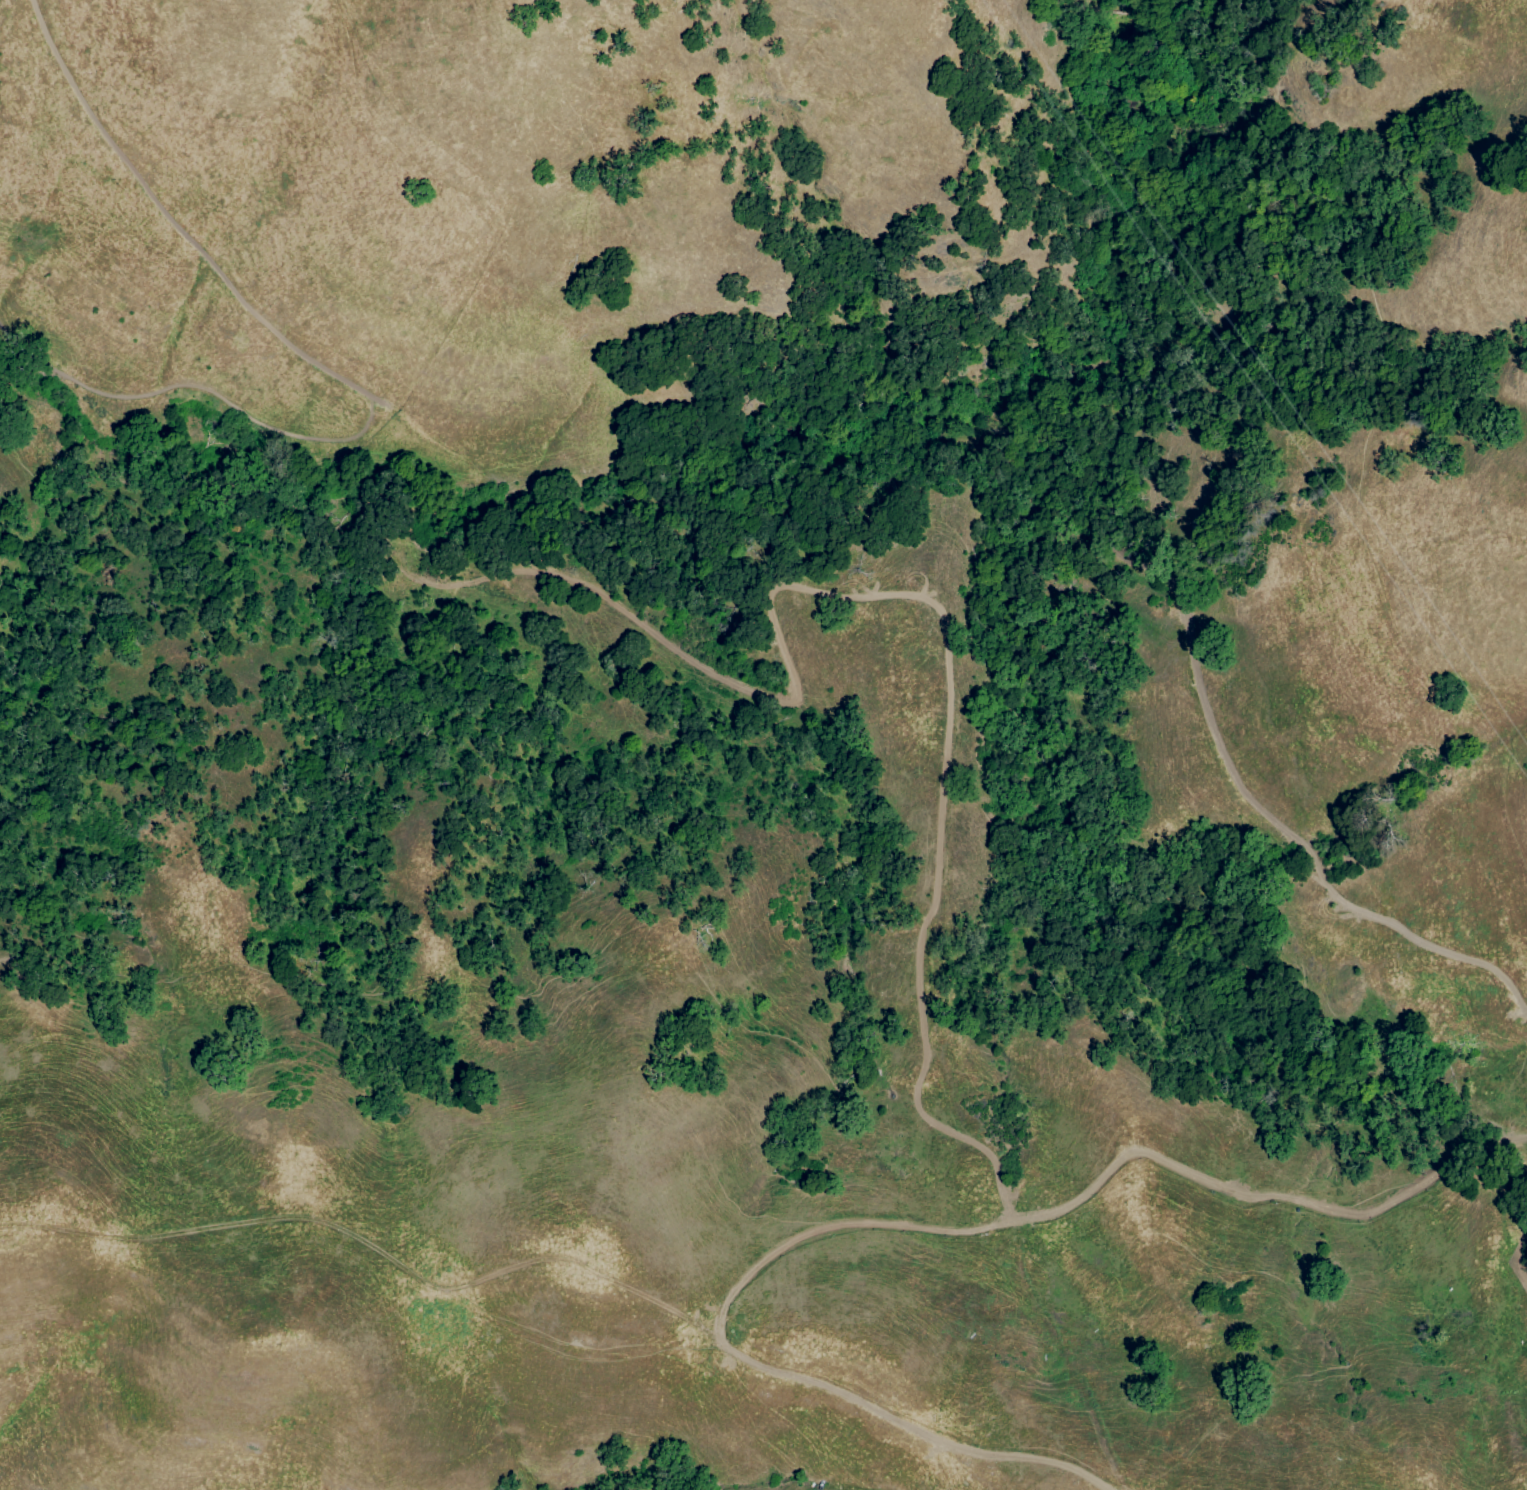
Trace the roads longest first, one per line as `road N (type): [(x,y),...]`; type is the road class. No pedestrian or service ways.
road 1 (track): [(1526,1134),(1492,1139),(1413,1192),(1361,1213),(1234,1194),(1148,1155),(1128,1156),(1061,1206),(972,1231),(821,1228),(768,1253),(707,1322),(689,1324),(549,1259),(431,1288),(312,1221),(258,1220),(142,1240),(0,1227)]
road 2 (track): [(31,0),(61,70),(161,211),(280,341),(366,396),(367,412),(349,439),(284,433),(192,384),(118,397),(75,382),(0,328)]

